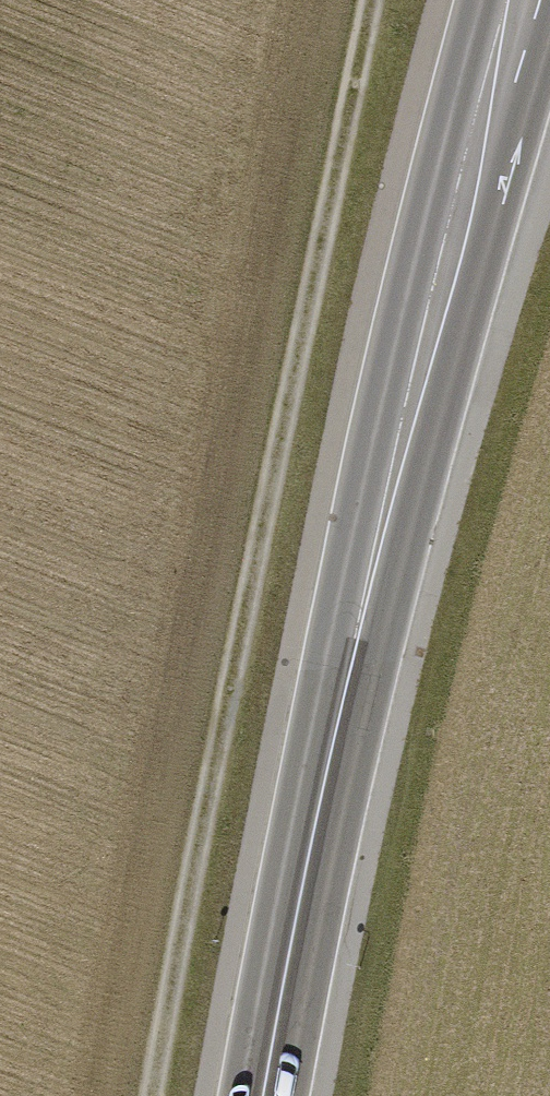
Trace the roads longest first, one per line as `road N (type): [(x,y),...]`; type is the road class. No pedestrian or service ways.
road 1 (track): [(370,0),(155,1095)]
road 2 (primary): [(520,0),(342,680)]
road 3 (primary): [(291,956),(342,680)]
road 4 (primary): [(291,956),(267,1095)]

